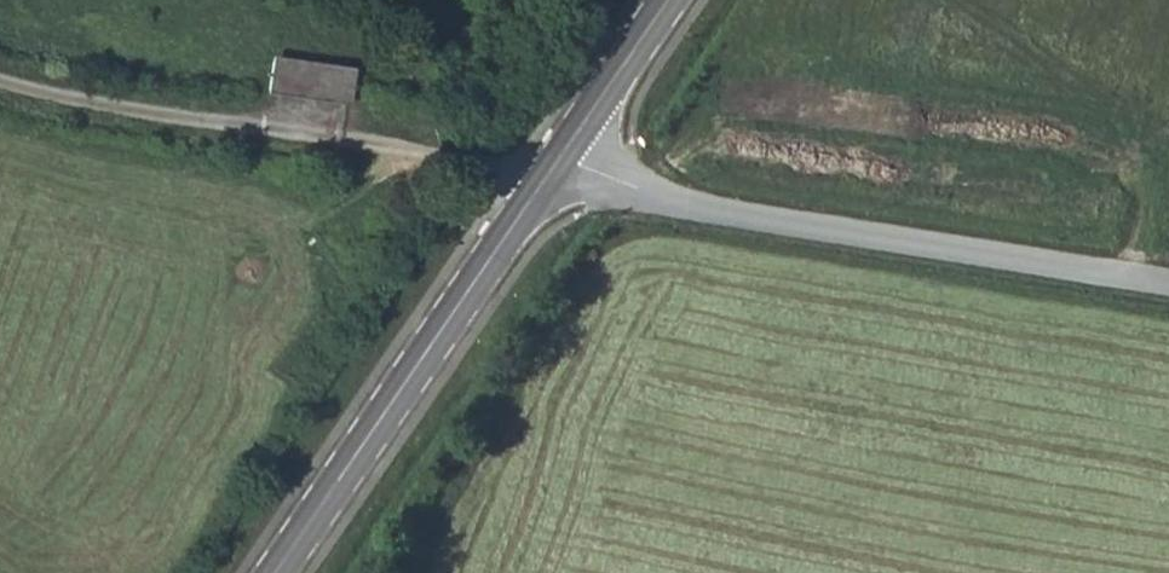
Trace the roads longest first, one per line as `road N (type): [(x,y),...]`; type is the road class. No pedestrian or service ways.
road 1 (unclassified): [(556,165),(587,167),(698,204),(1168,280)]
road 2 (track): [(556,165),(111,111),(0,80)]
road 3 (secondary): [(275,572),(556,165)]
road 4 (secondary): [(556,165),(670,0)]

